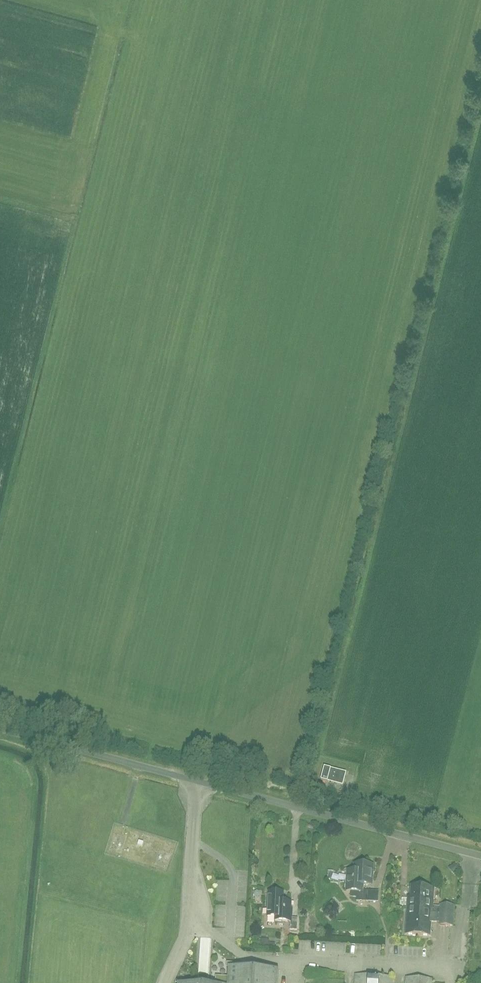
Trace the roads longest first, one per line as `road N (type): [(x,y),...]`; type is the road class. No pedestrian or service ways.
road 1 (unclassified): [(480,855),(0,729)]

